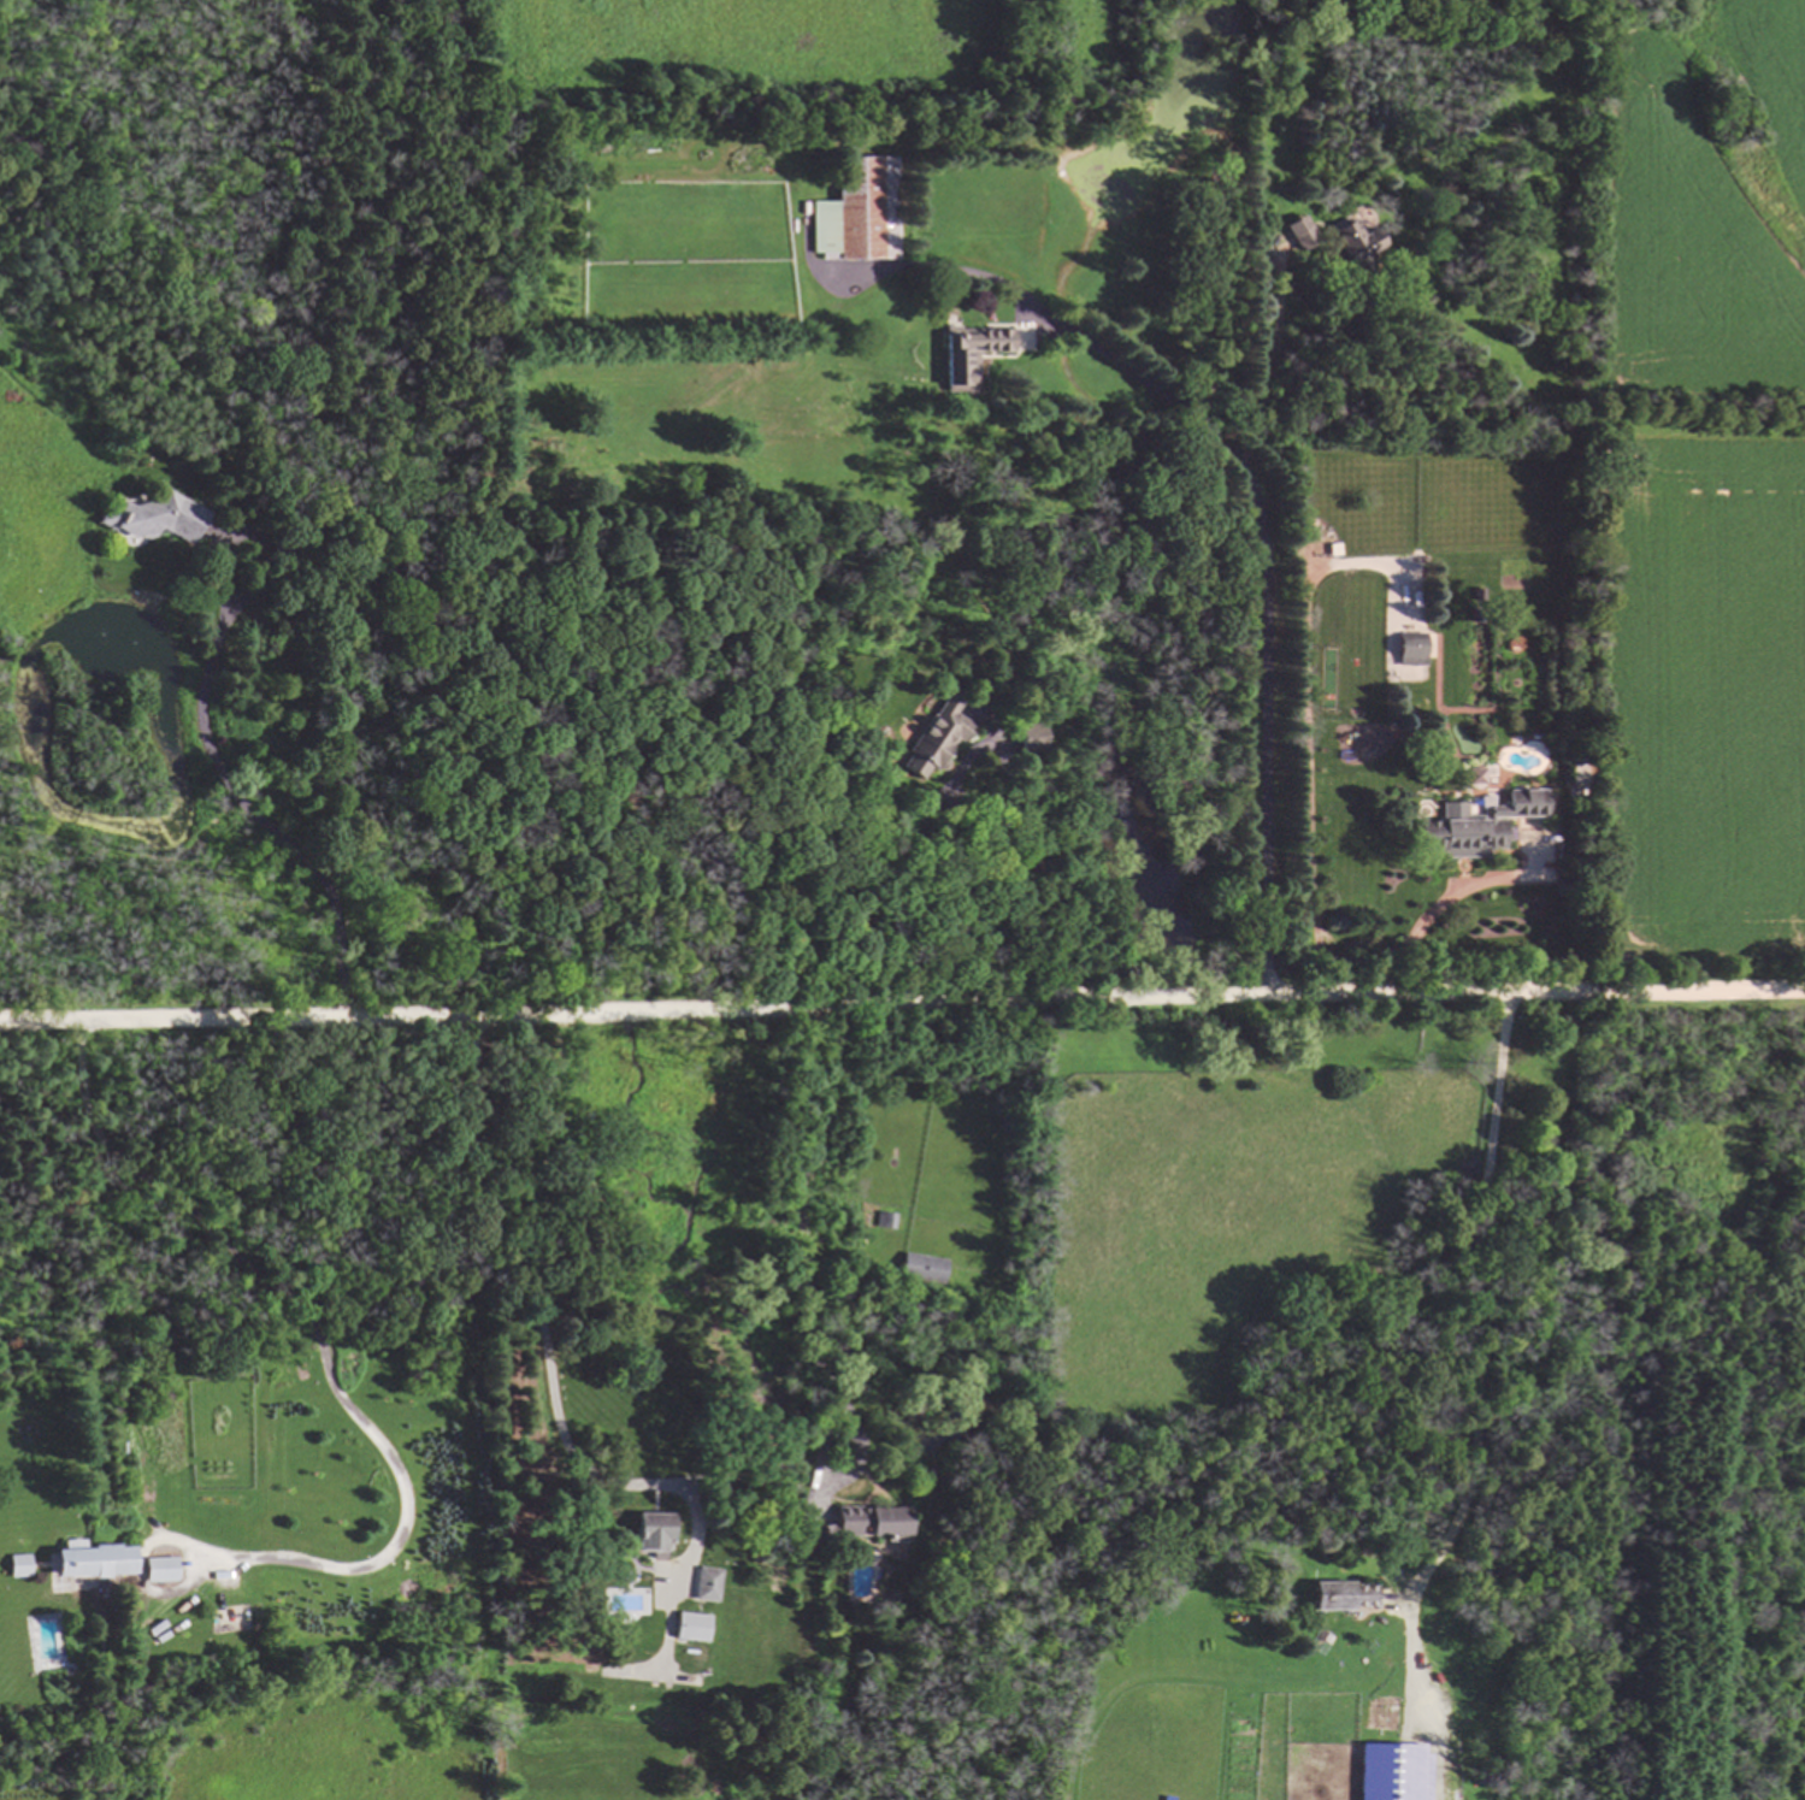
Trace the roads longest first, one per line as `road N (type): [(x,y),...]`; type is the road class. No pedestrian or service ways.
road 1 (residential): [(1804,994),(0,1024)]

